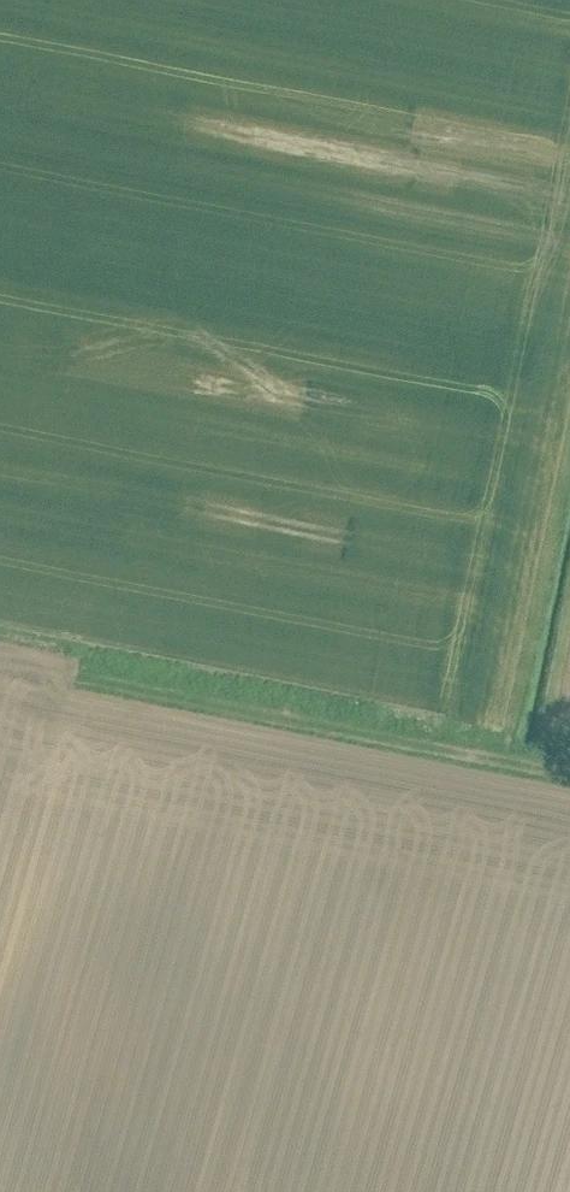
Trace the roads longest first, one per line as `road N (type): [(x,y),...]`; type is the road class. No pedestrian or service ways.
road 1 (track): [(569,771),(65,670)]

